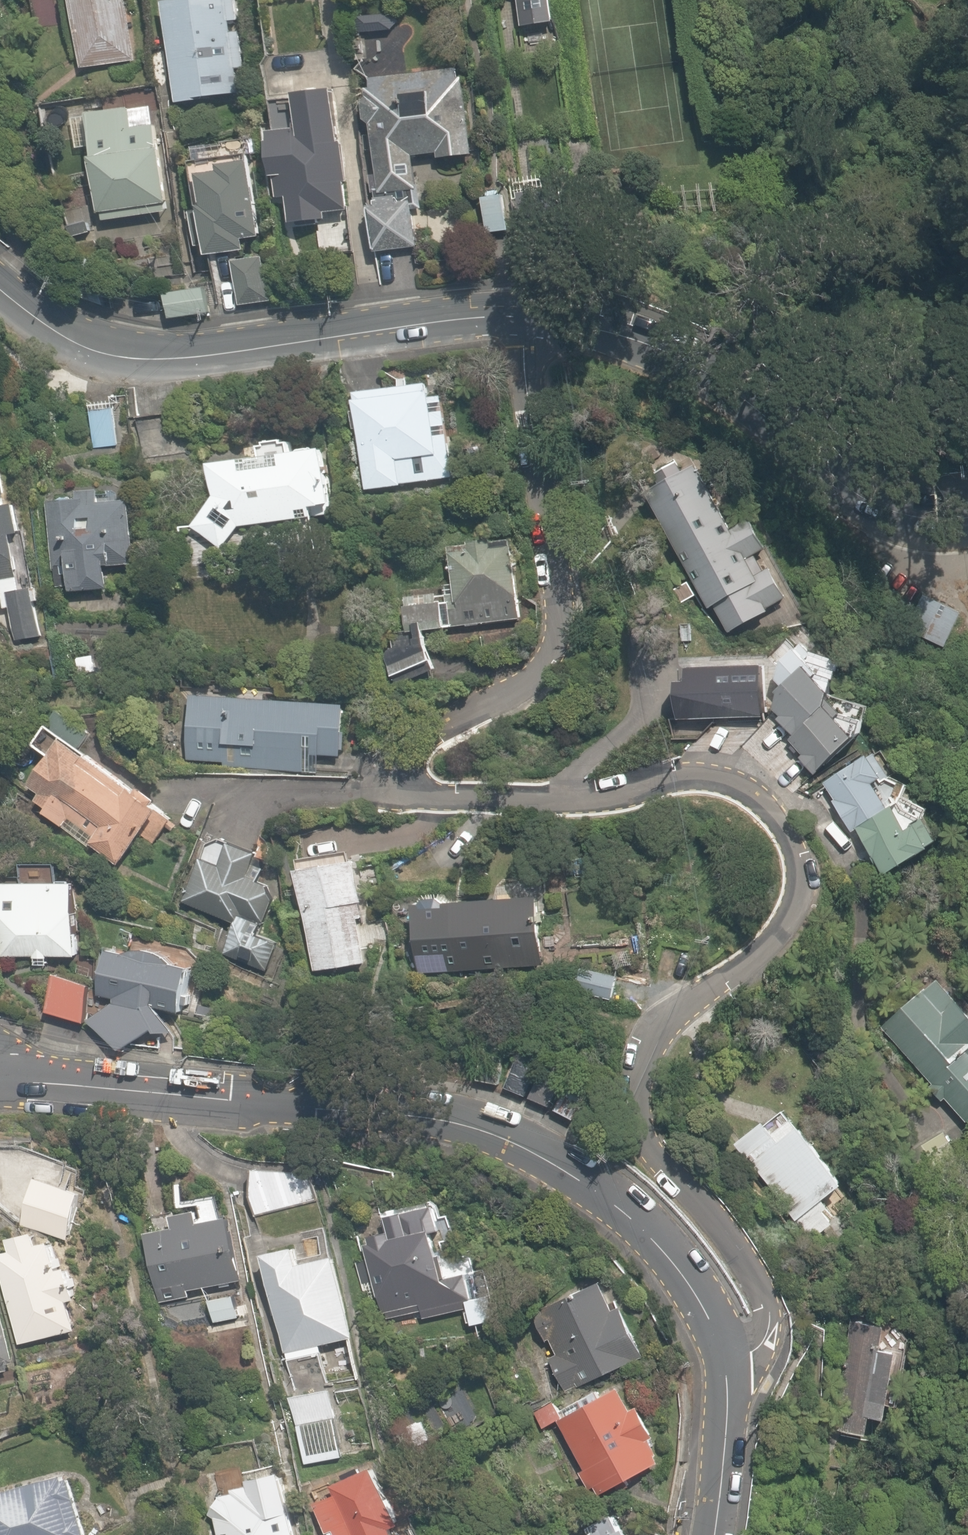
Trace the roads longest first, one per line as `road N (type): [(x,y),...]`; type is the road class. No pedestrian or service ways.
road 1 (residential): [(521,318),(557,619),(543,667),(509,694),(417,740),(401,766),(408,790),(435,805),(515,808),(690,774),(742,787),(779,820),(798,868),(785,934),(635,1076),(638,1132),(764,1291),(765,1323),(749,1349),(718,1362)]
road 2 (tertiary): [(718,1362),(674,1268),(590,1186),(506,1142),(413,1120),(0,1081)]
road 3 (tertiary): [(0,288),(36,319),(98,348),(170,353),(454,318),(521,318)]
road 4 (tertiary): [(521,318),(627,338),(702,366),(858,493),(928,515),(967,512)]
road 5 (tertiary): [(711,1534),(718,1362)]

